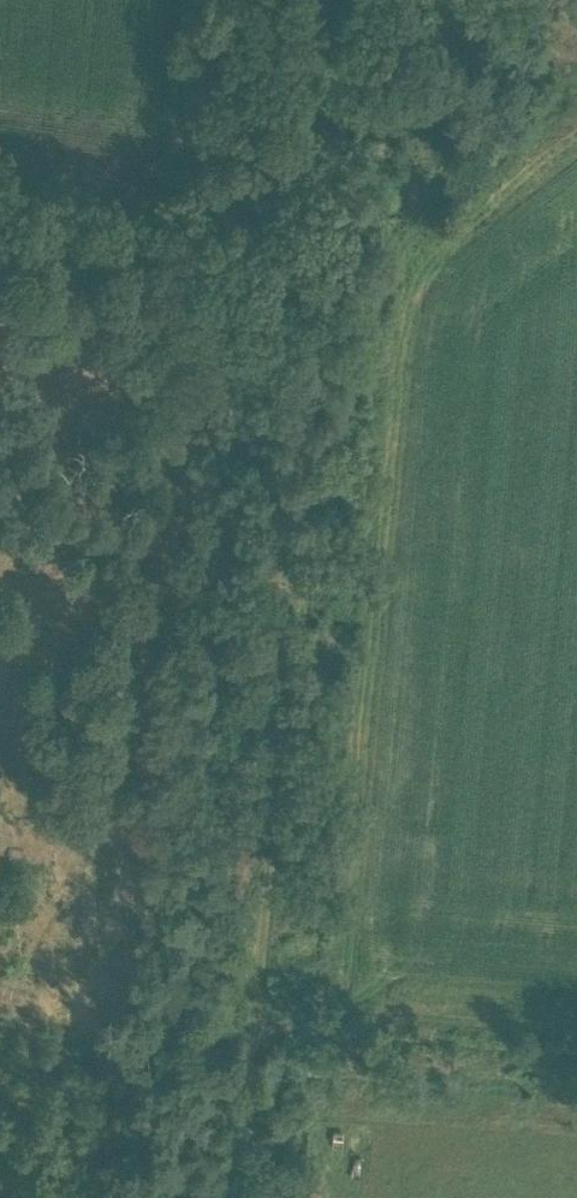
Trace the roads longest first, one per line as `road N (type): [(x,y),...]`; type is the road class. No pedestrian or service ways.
road 1 (track): [(248,1197),(362,0)]
road 2 (track): [(338,241),(185,236),(0,213)]
road 3 (track): [(267,1017),(576,1028)]
road 4 (track): [(352,104),(498,43),(539,0)]

